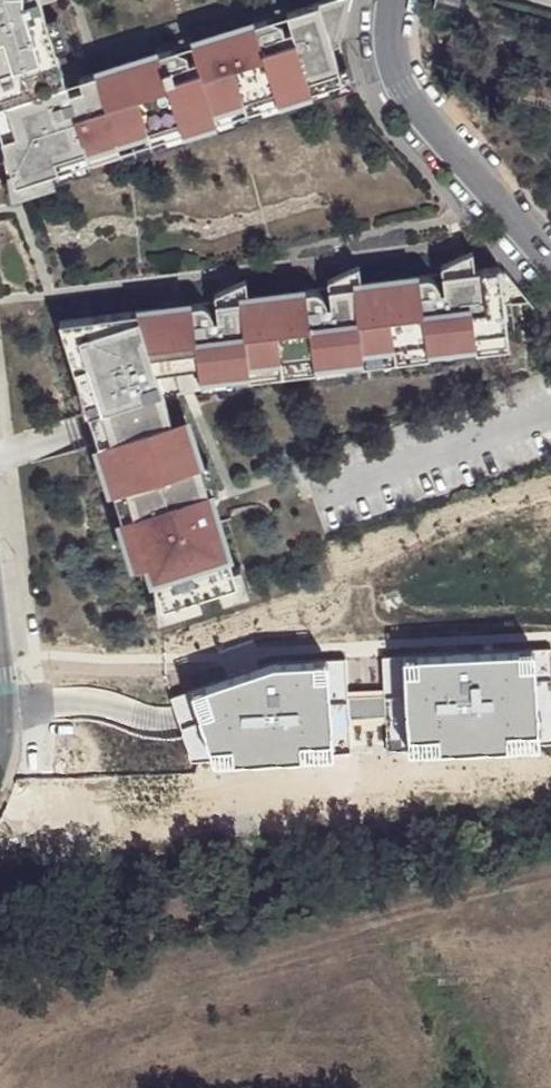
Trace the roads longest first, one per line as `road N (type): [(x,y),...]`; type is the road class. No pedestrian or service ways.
road 1 (track): [(0,940),(199,905),(550,867)]
road 2 (residential): [(550,251),(408,87),(396,57),(397,0)]

